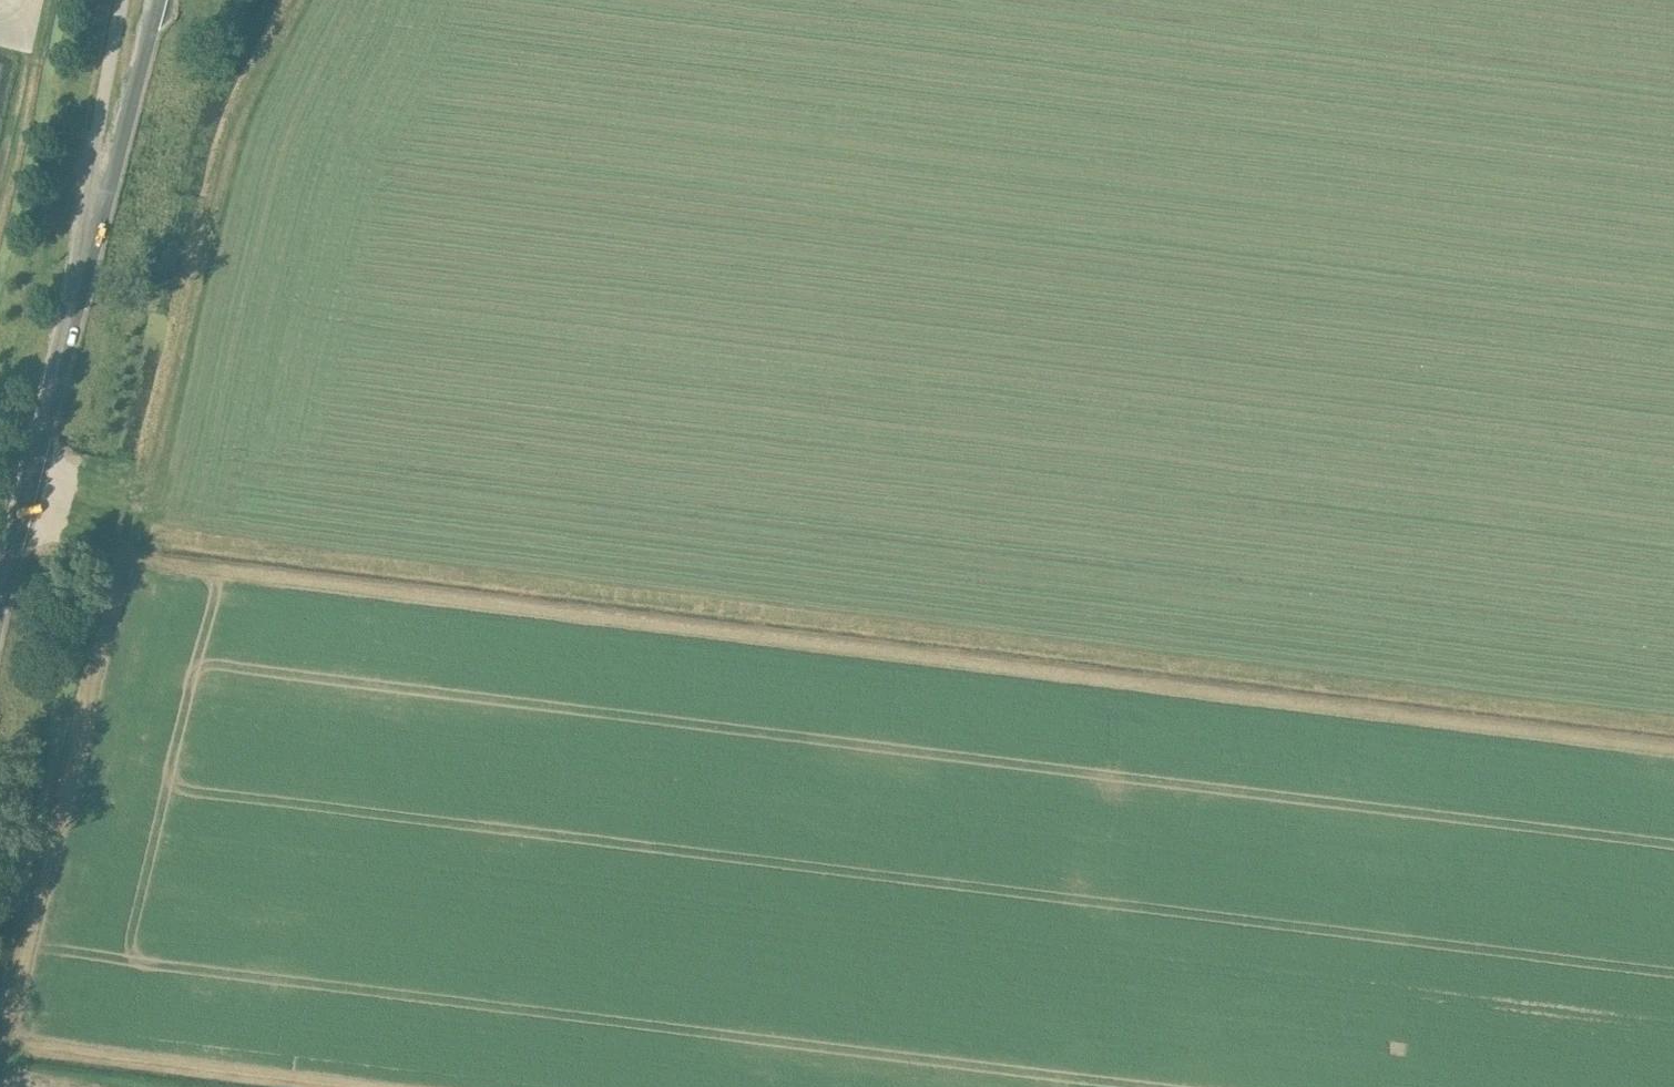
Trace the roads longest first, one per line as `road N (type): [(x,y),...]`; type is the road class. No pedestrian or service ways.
road 1 (unclassified): [(0,611),(88,249)]
road 2 (unclassified): [(88,249),(151,0)]
road 3 (unclassified): [(122,0),(97,131),(88,249)]

